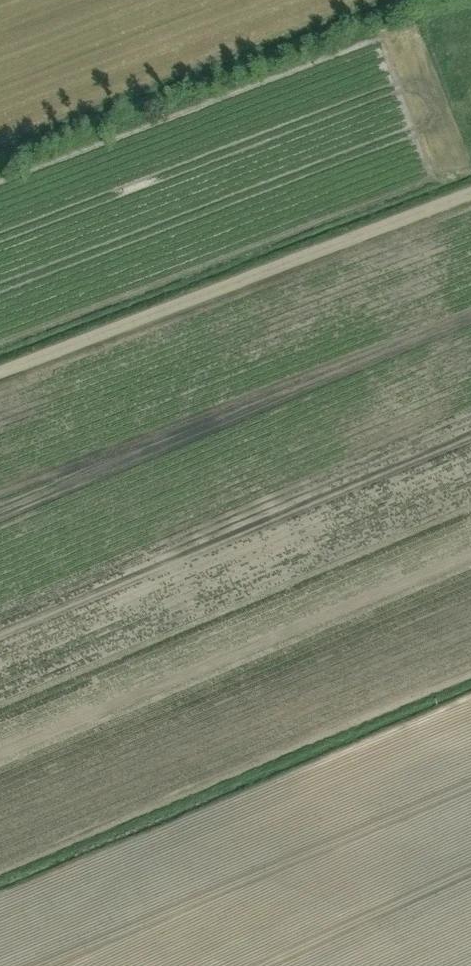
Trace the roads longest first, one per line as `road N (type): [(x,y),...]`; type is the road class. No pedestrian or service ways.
road 1 (track): [(0,370),(470,195)]

